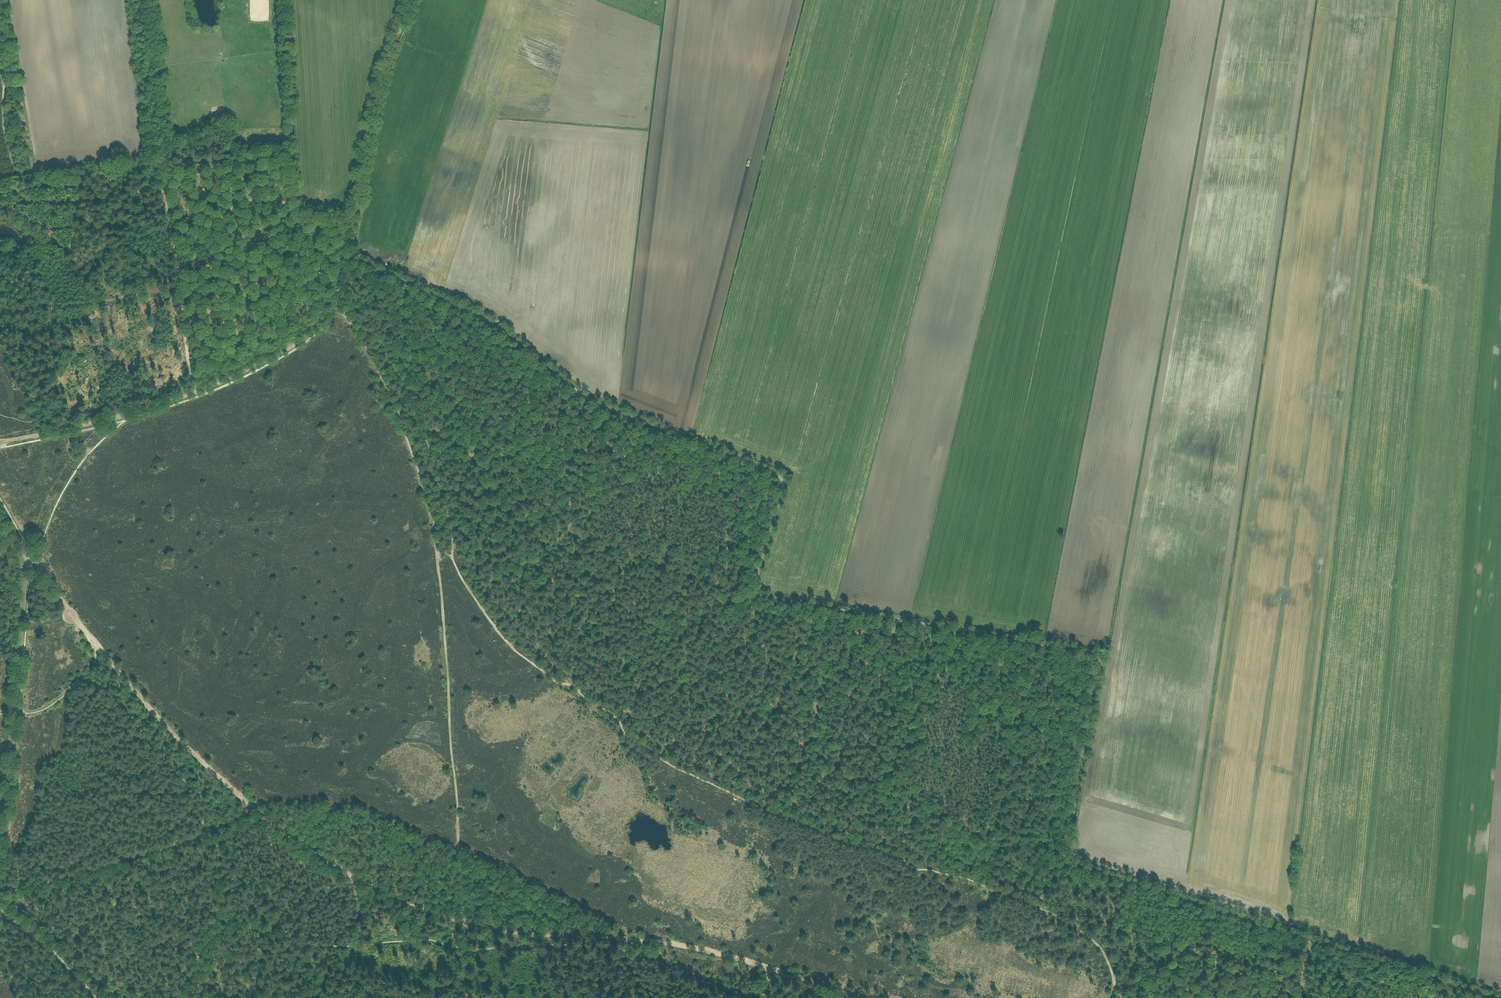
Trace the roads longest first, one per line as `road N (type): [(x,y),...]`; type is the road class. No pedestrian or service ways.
road 1 (track): [(334,311),(350,321),(380,377),(433,526),(466,923)]
road 2 (track): [(982,635),(1099,654),(1061,862),(1309,940)]
road 3 (track): [(466,923),(348,873),(267,817),(163,724),(89,634)]
road 4 (unclassified): [(0,849),(24,578),(0,510)]
road 5 (track): [(608,407),(783,475),(753,592)]
road 6 (track): [(608,407),(495,322),(346,255)]
road 7 (track): [(753,592),(606,529),(608,407)]
road 8 (track): [(978,884),(1004,736),(986,698),(982,635)]
road 9 (track): [(104,419),(242,372),(297,342),(330,309)]
road 10 (track): [(982,635),(753,592)]
road 11 (track): [(352,223),(378,87),(412,0)]
road 12 (track): [(167,171),(197,396)]
road 13 (track): [(352,223),(295,209),(289,153),(179,169)]
road 14 (track): [(766,966),(662,942),(567,935)]
road 15 (track): [(1309,940),(1497,997)]
road 16 (track): [(108,868),(256,809)]
road 17 (track): [(34,172),(164,147),(167,171)]
road 18 (track): [(108,868),(125,899),(207,985)]
road 19 (track): [(95,997),(0,906)]
road 20 (track): [(14,47),(34,172)]

